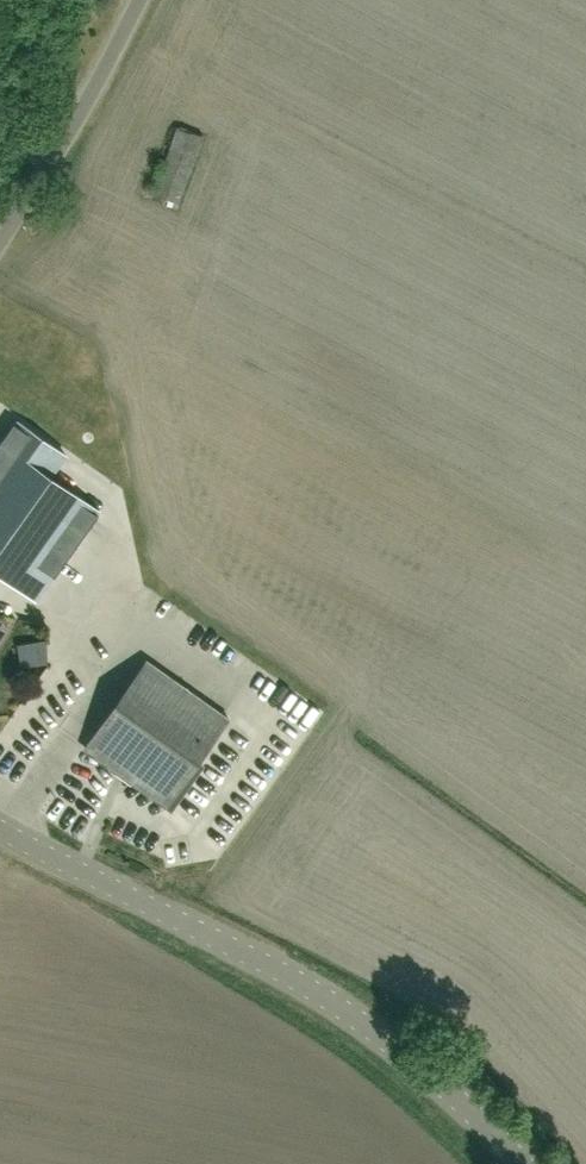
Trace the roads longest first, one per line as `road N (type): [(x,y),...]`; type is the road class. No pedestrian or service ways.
road 1 (tertiary): [(523,1163),(463,1102),(285,976),(0,831)]
road 2 (unclassified): [(0,248),(63,152),(139,0)]

